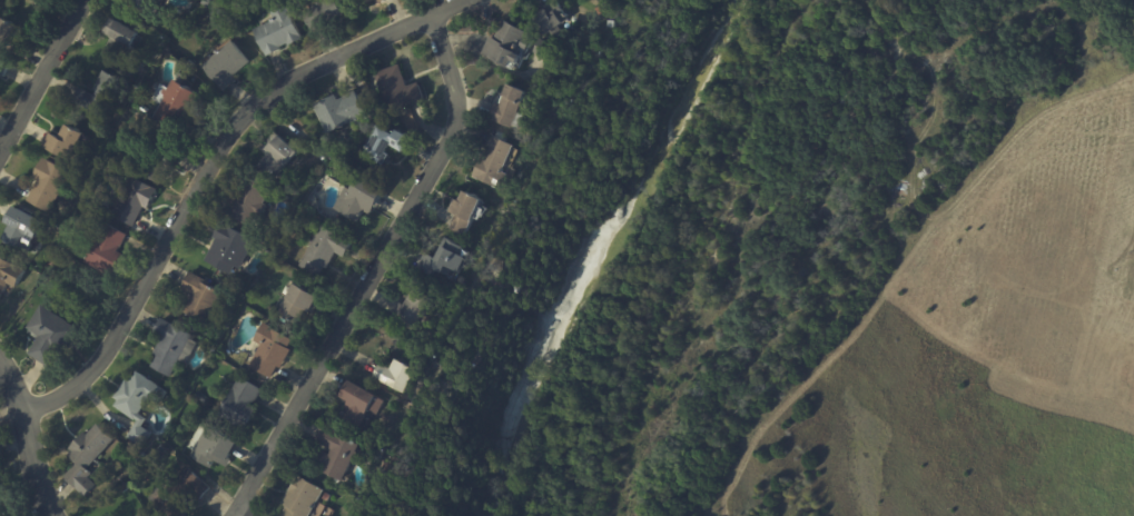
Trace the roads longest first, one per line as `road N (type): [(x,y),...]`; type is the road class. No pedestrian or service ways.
road 1 (residential): [(31,417),(96,381),(109,365),(252,119),(296,86),(493,0)]
road 2 (residential): [(245,515),(460,148),(466,95),(445,20)]
road 3 (residential): [(0,154),(82,0)]
road 4 (residential): [(56,515),(40,478),(31,417),(0,357)]

